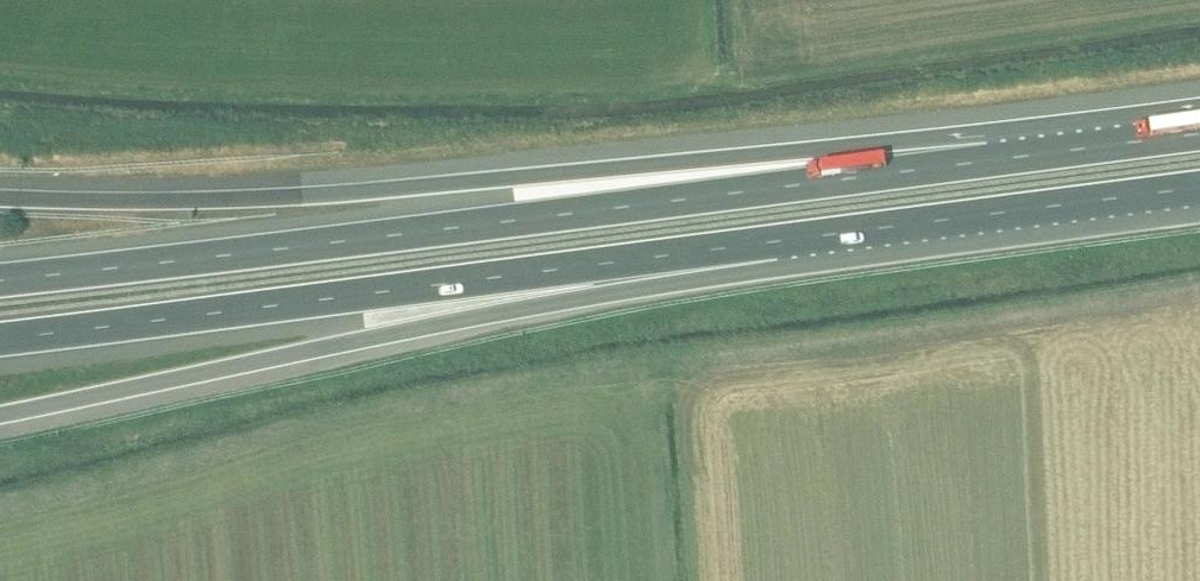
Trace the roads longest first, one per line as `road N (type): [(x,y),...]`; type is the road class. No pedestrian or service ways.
road 1 (motorway): [(992,158),(0,282)]
road 2 (motorway): [(992,158),(514,176),(219,199),(0,196)]
road 3 (motorway): [(0,413),(776,239)]
road 4 (motorway): [(0,337),(776,239)]
road 5 (motorway): [(776,239),(1199,185)]
road 6 (motorway): [(1199,132),(992,158)]

